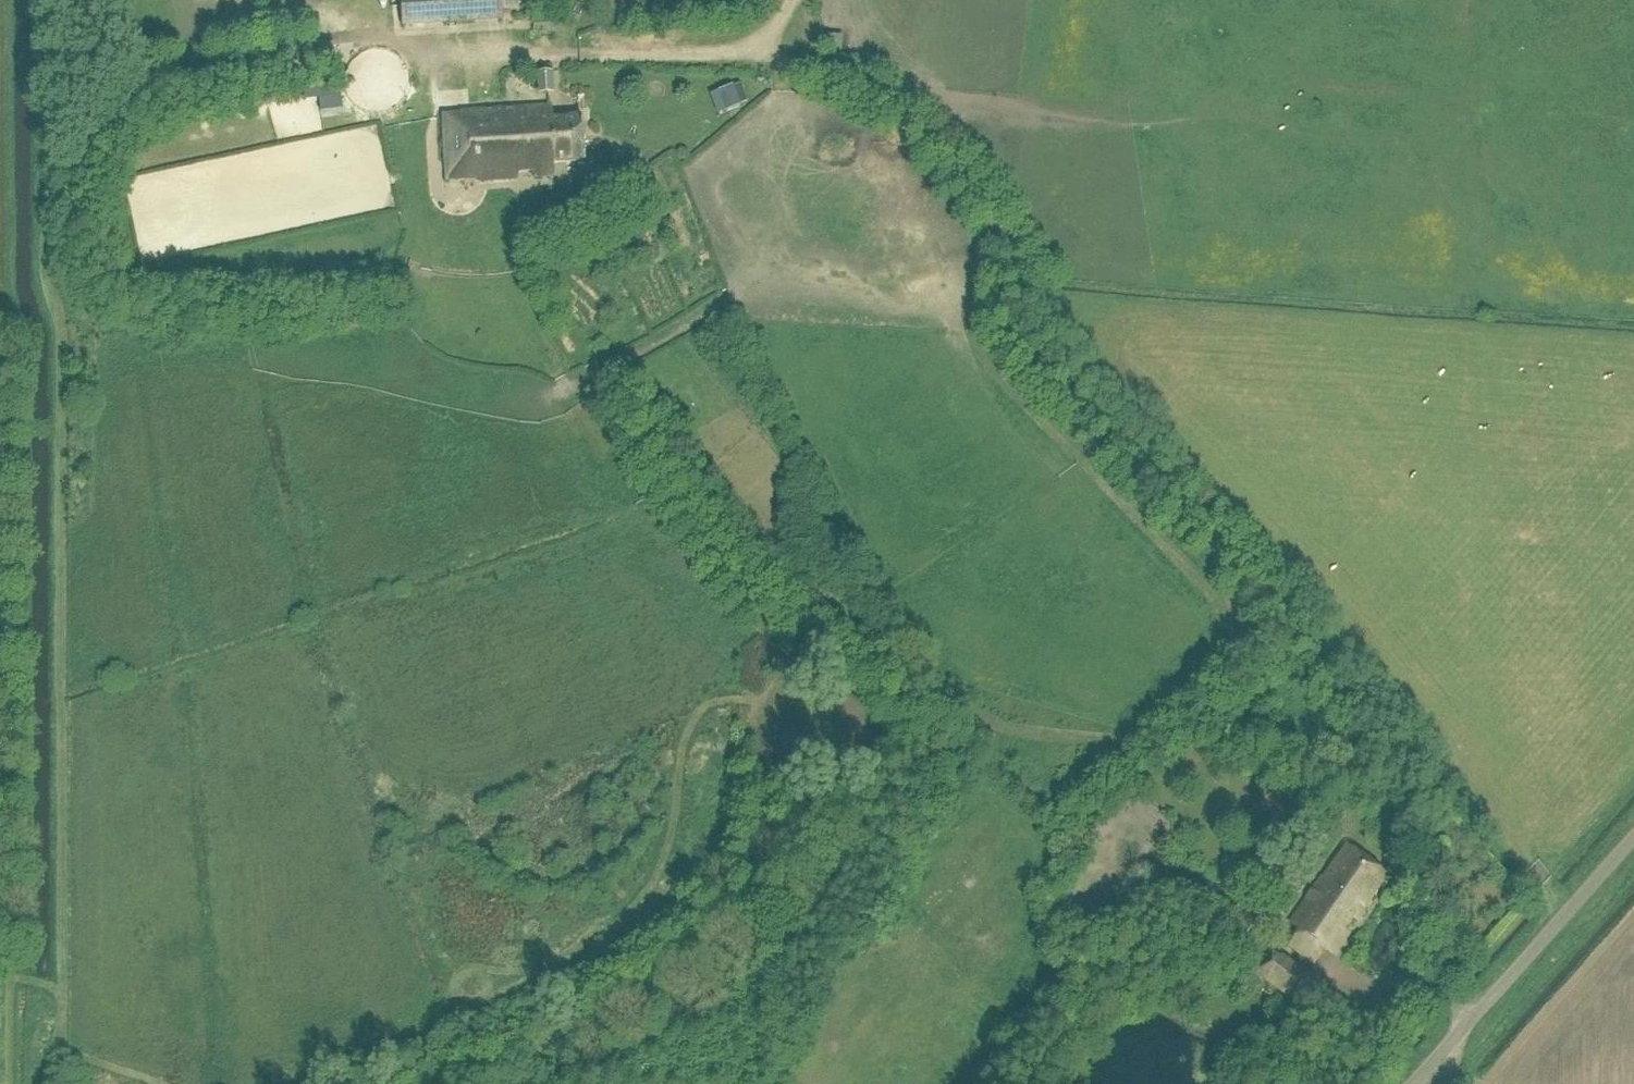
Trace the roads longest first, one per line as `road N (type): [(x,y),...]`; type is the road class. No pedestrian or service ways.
road 1 (unclassified): [(1413,1083),(1633,838)]
road 2 (track): [(792,0),(770,33),(730,53),(531,58)]

